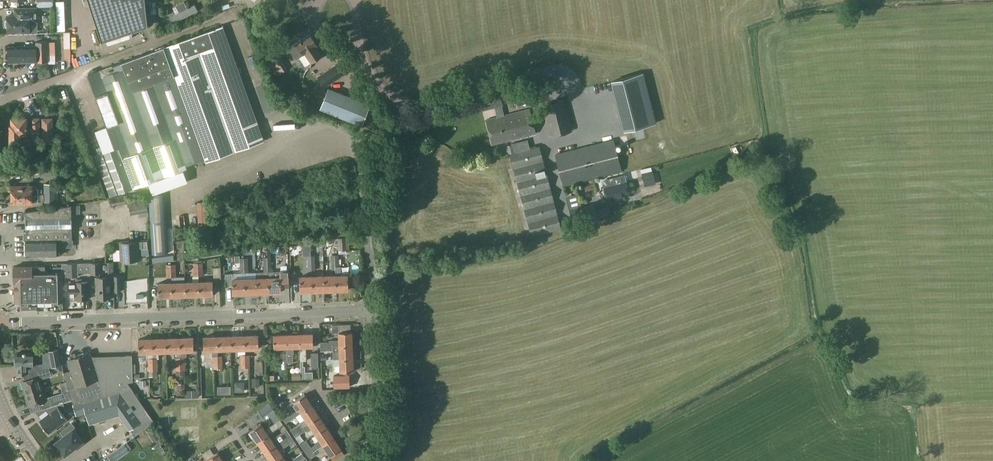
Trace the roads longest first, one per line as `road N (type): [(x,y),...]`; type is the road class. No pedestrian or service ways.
road 1 (residential): [(0,322),(373,309)]
road 2 (unclassified): [(373,309),(352,141),(335,137),(190,191)]
road 3 (residential): [(360,457),(378,435),(373,309)]

